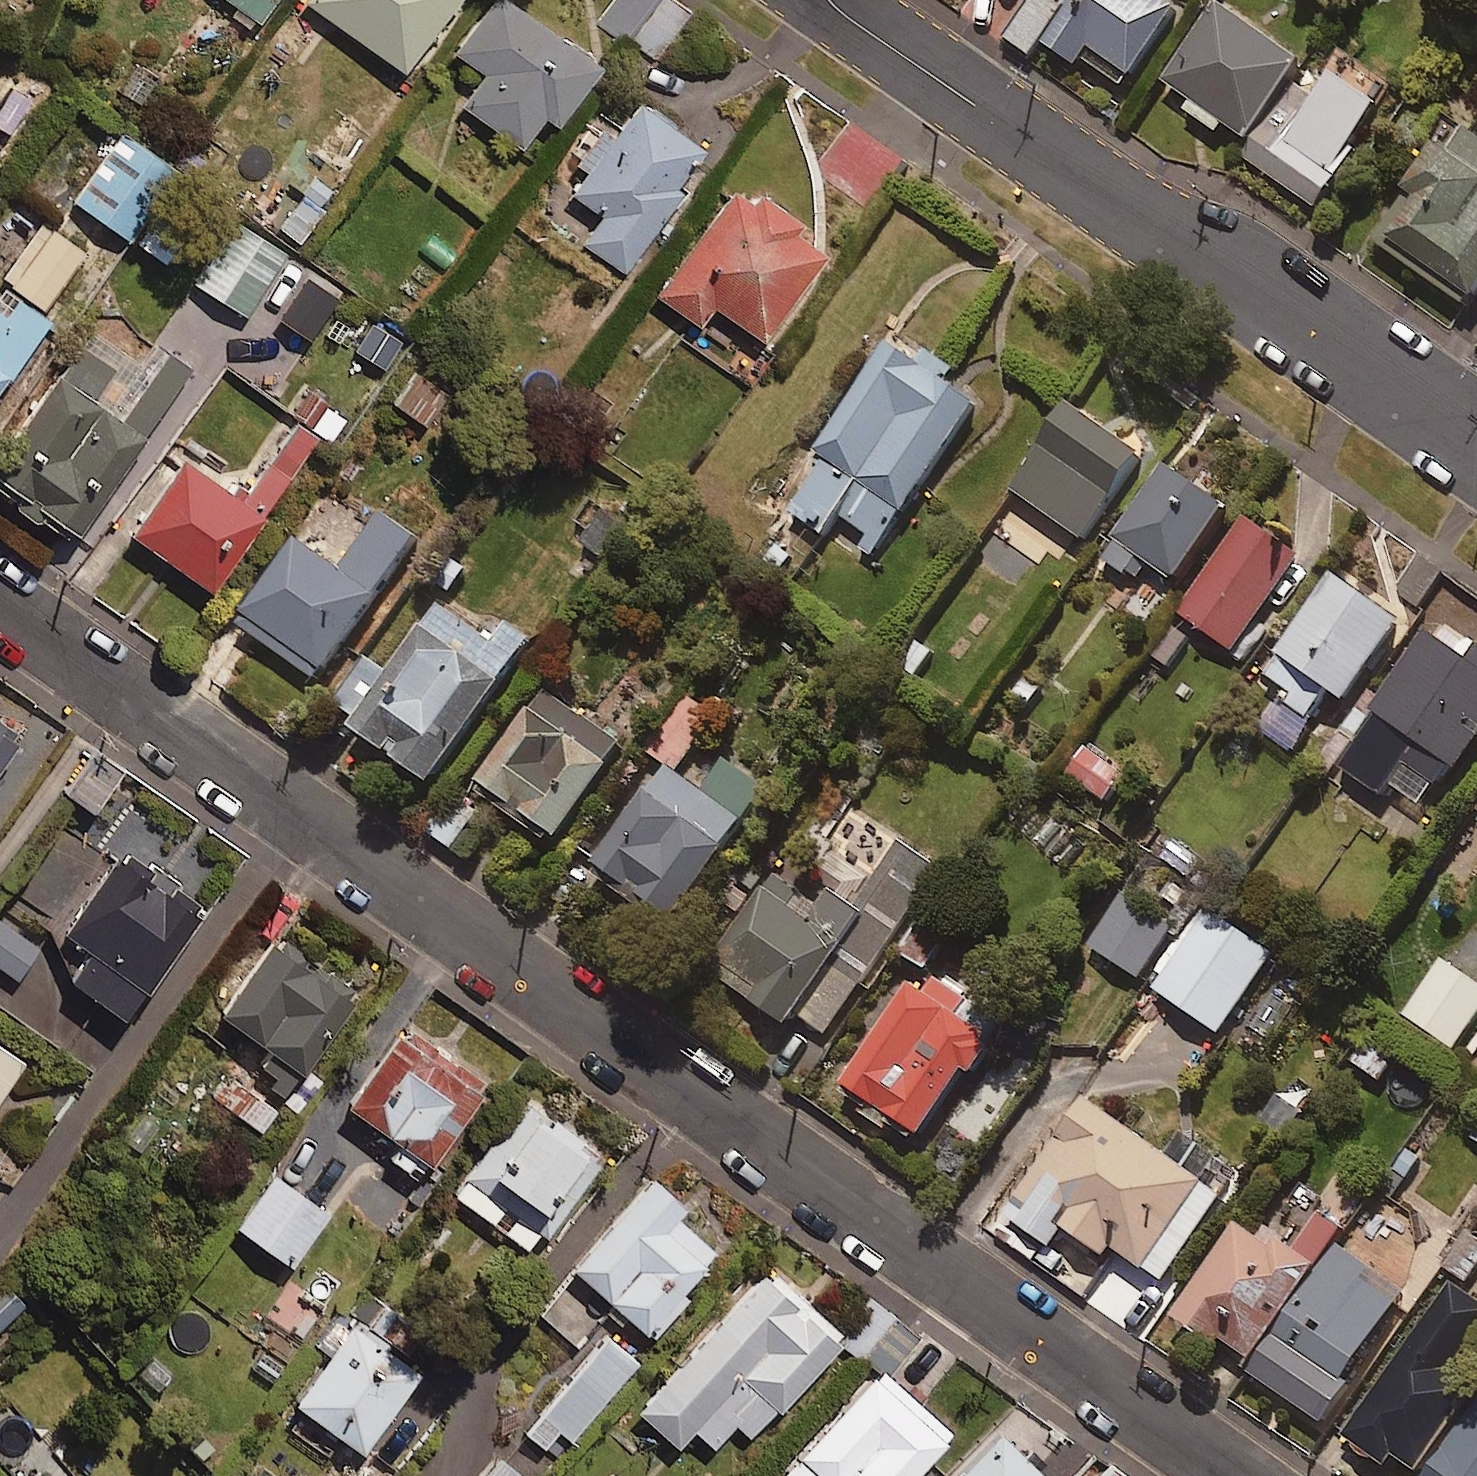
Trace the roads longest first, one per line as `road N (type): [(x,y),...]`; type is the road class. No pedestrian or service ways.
road 1 (residential): [(1244,1475),(0,598)]
road 2 (residential): [(1476,445),(844,0)]

